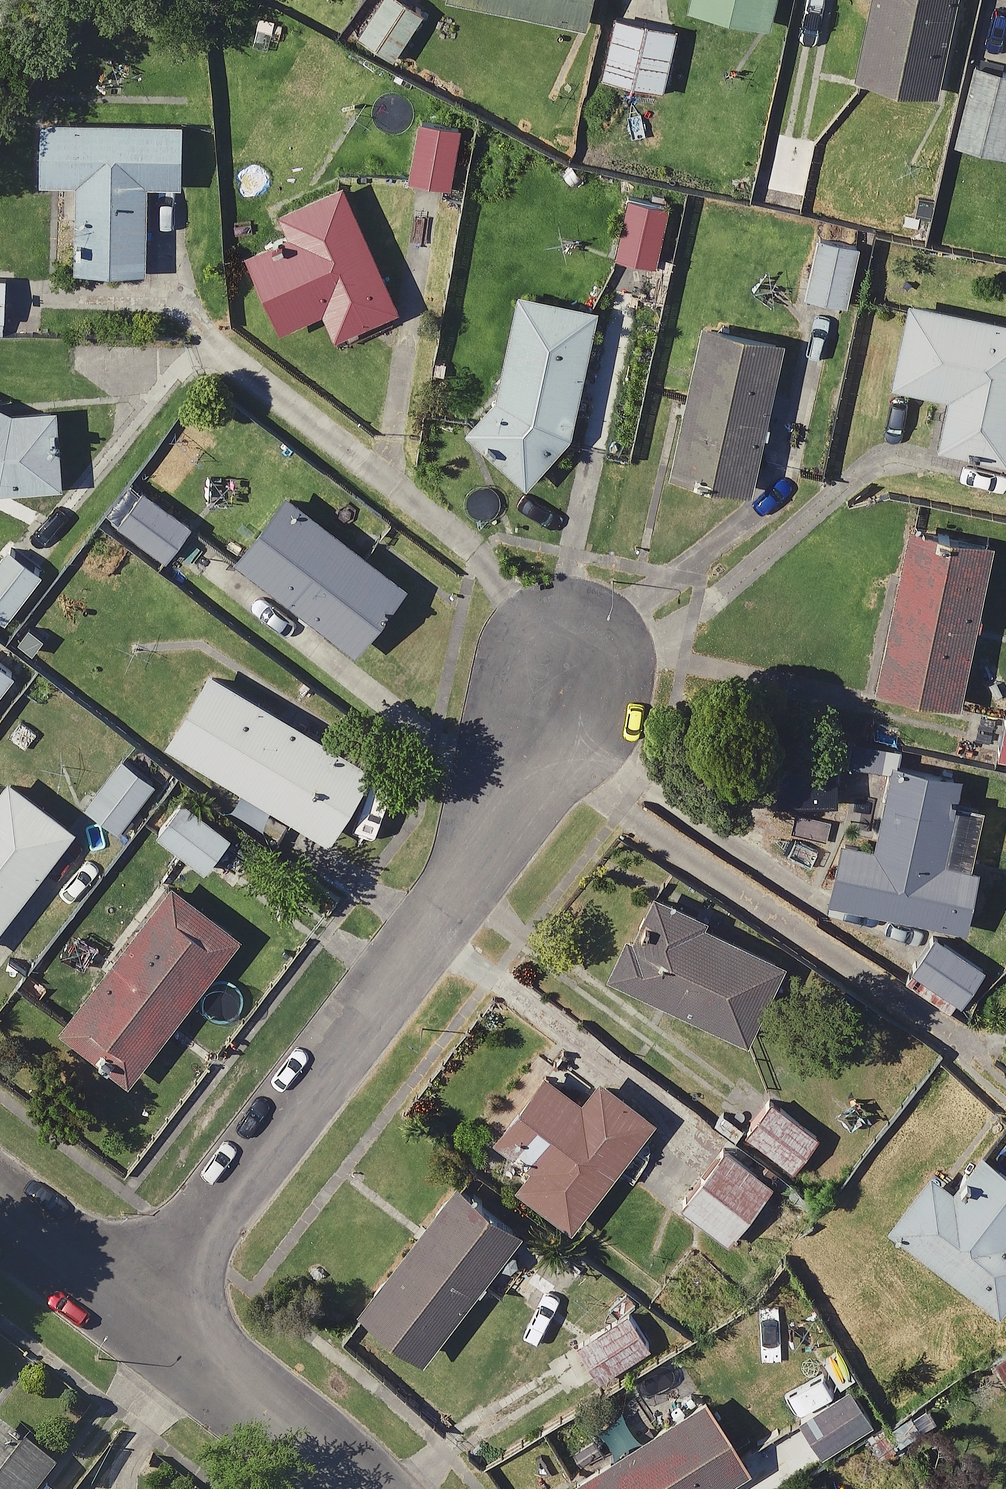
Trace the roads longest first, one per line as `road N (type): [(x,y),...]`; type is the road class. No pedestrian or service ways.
road 1 (residential): [(567,676),(455,897),(136,1312)]
road 2 (residential): [(136,1312),(357,1488)]
road 3 (residential): [(0,1205),(136,1312)]

